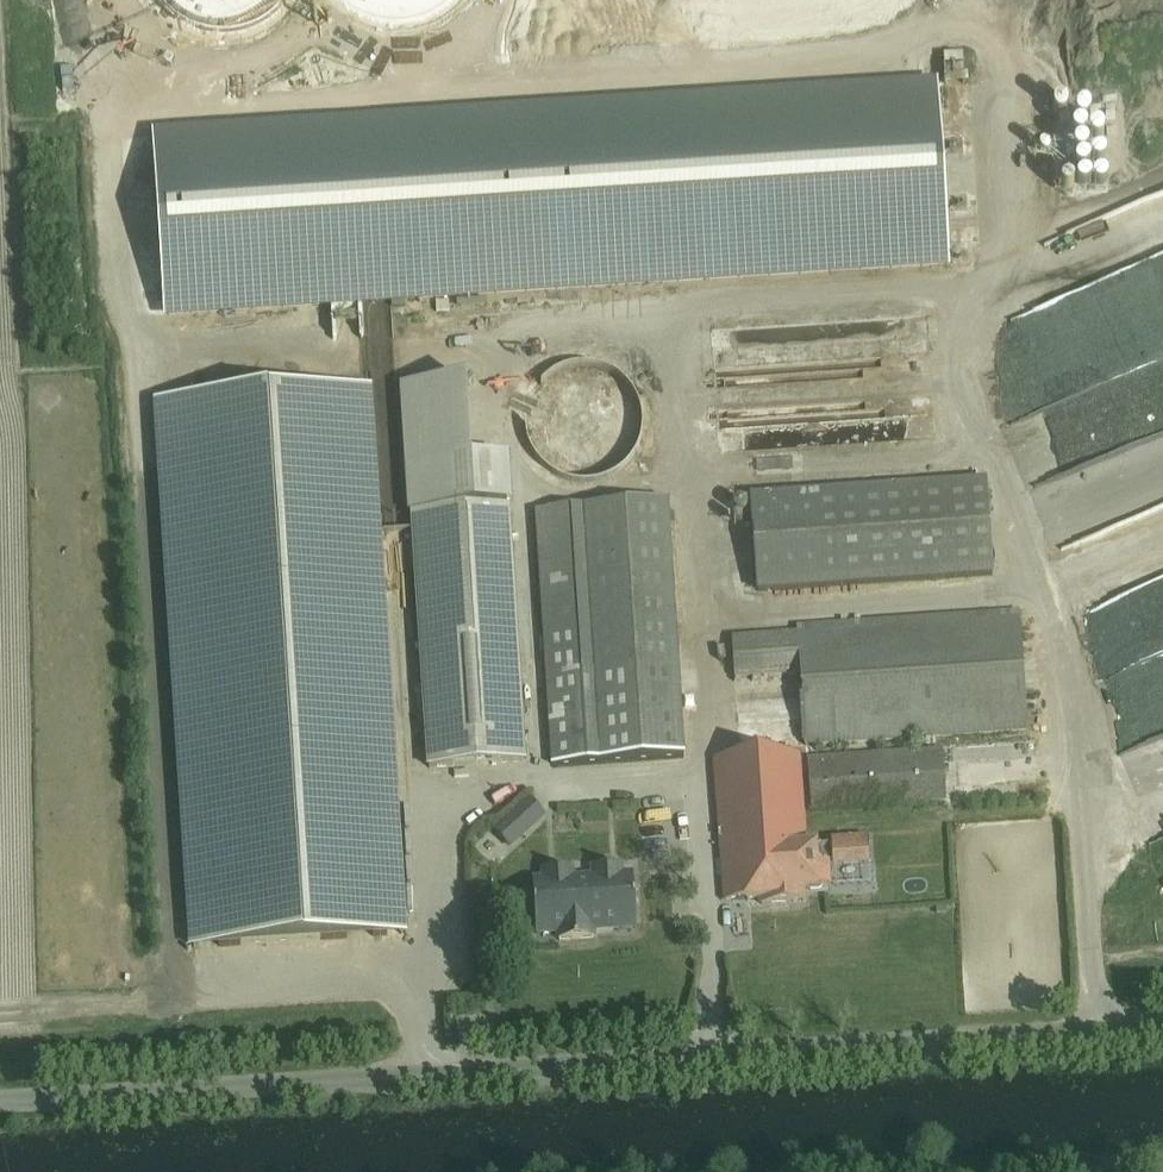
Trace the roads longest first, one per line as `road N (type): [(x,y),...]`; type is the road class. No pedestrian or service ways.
road 1 (unclassified): [(0,1102),(472,1073),(1162,1014)]

